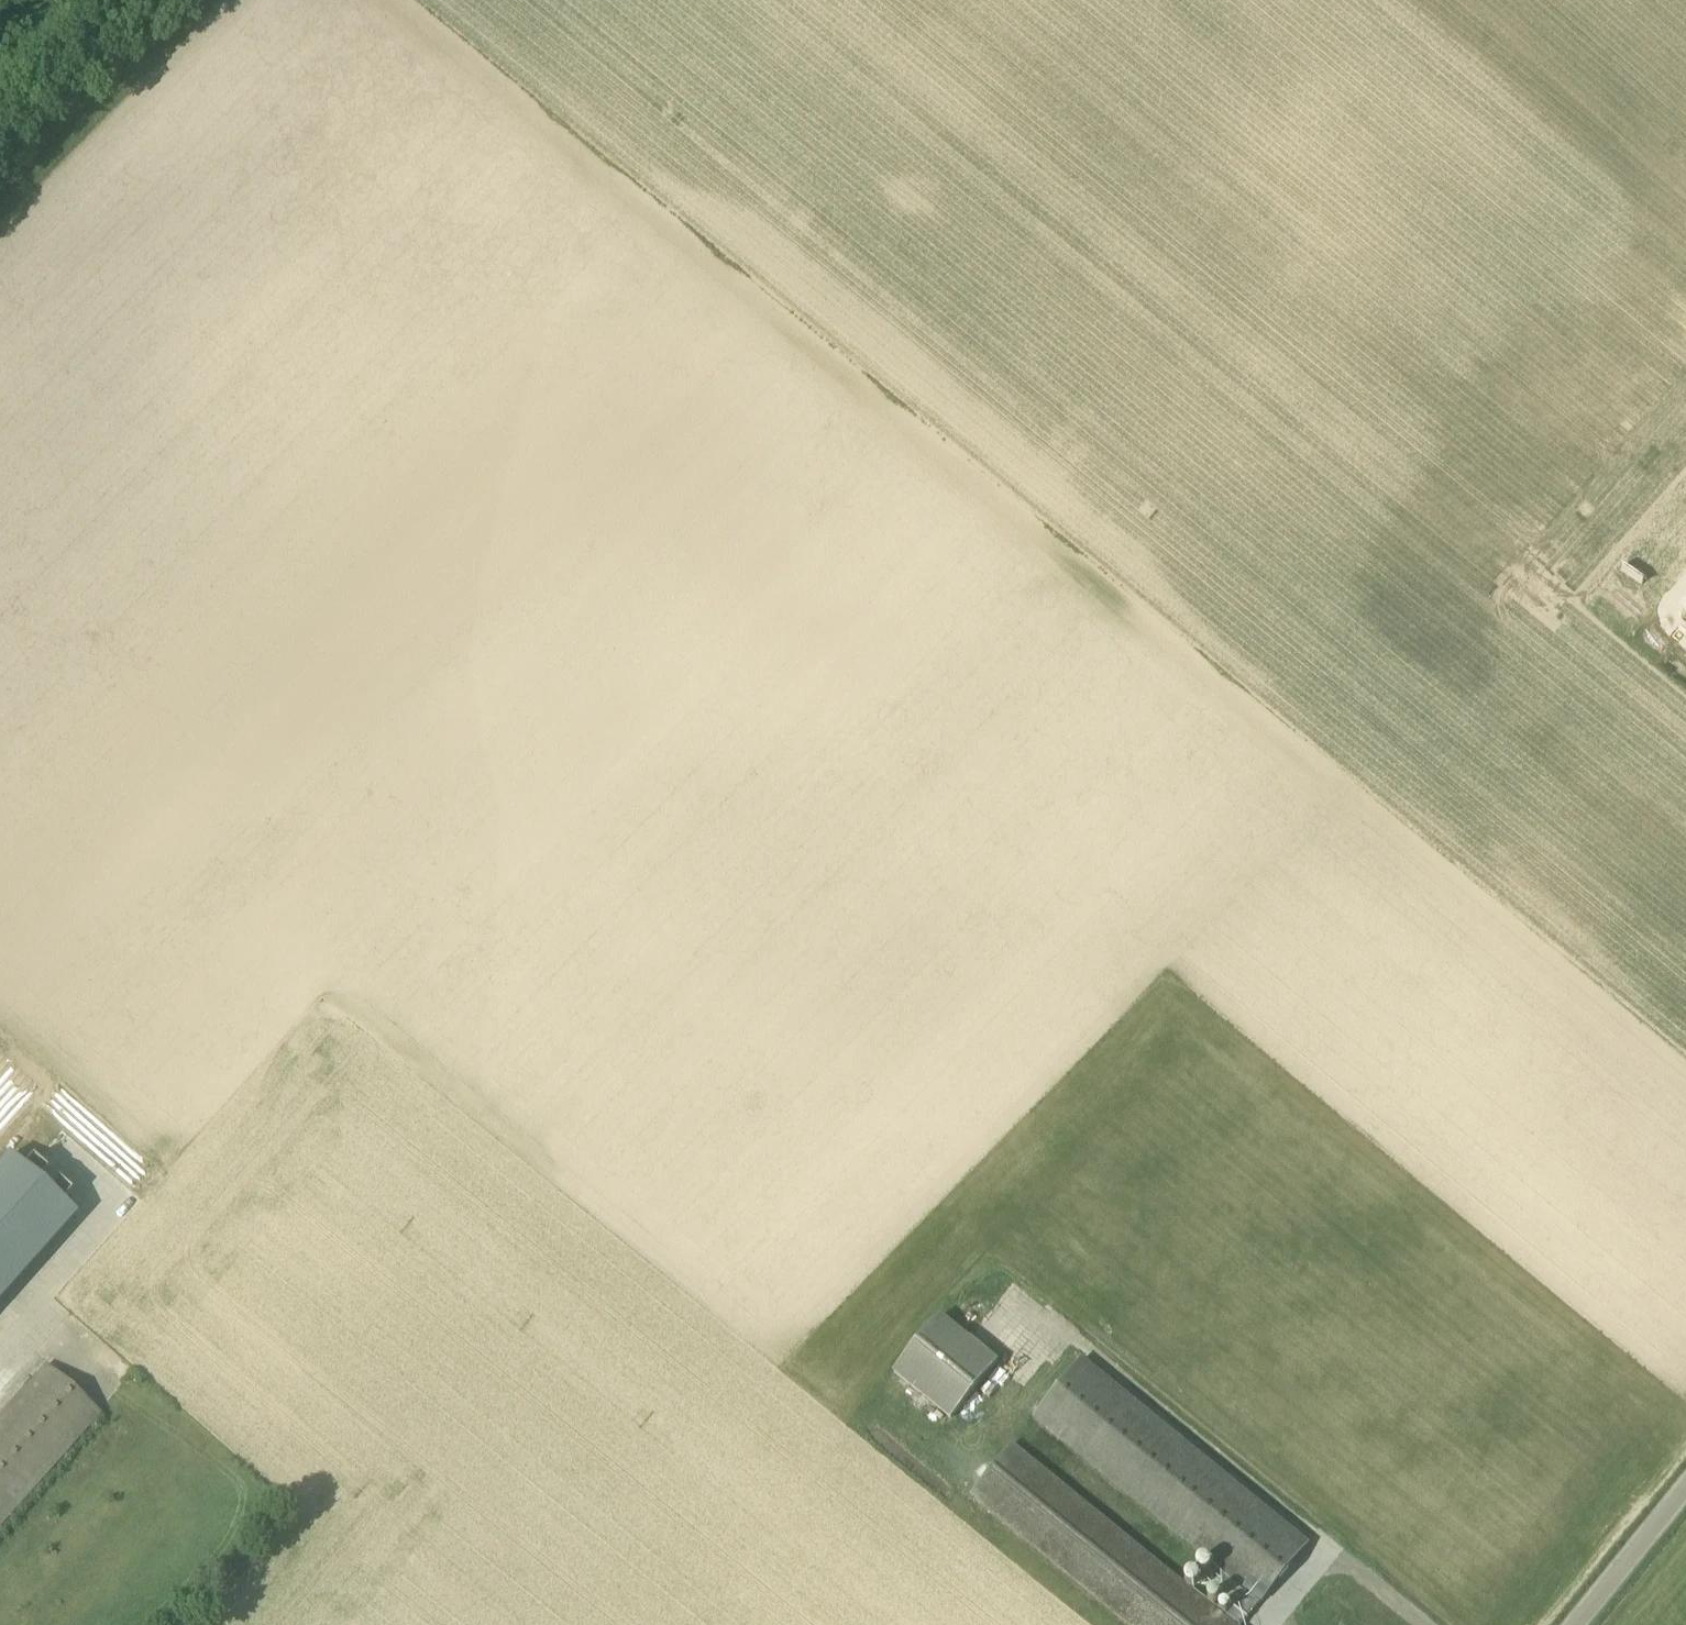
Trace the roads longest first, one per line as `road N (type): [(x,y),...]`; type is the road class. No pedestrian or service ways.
road 1 (unclassified): [(1685,1491),(1576,1624)]

